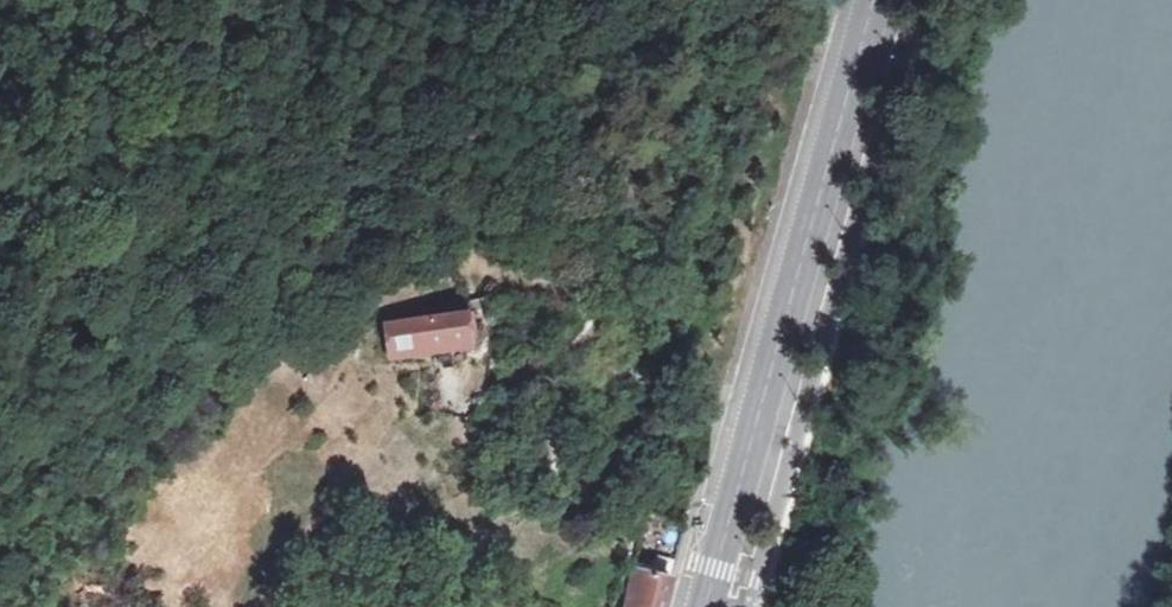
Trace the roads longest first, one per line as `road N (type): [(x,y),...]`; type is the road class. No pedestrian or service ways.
road 1 (secondary): [(697,606),(865,0)]

